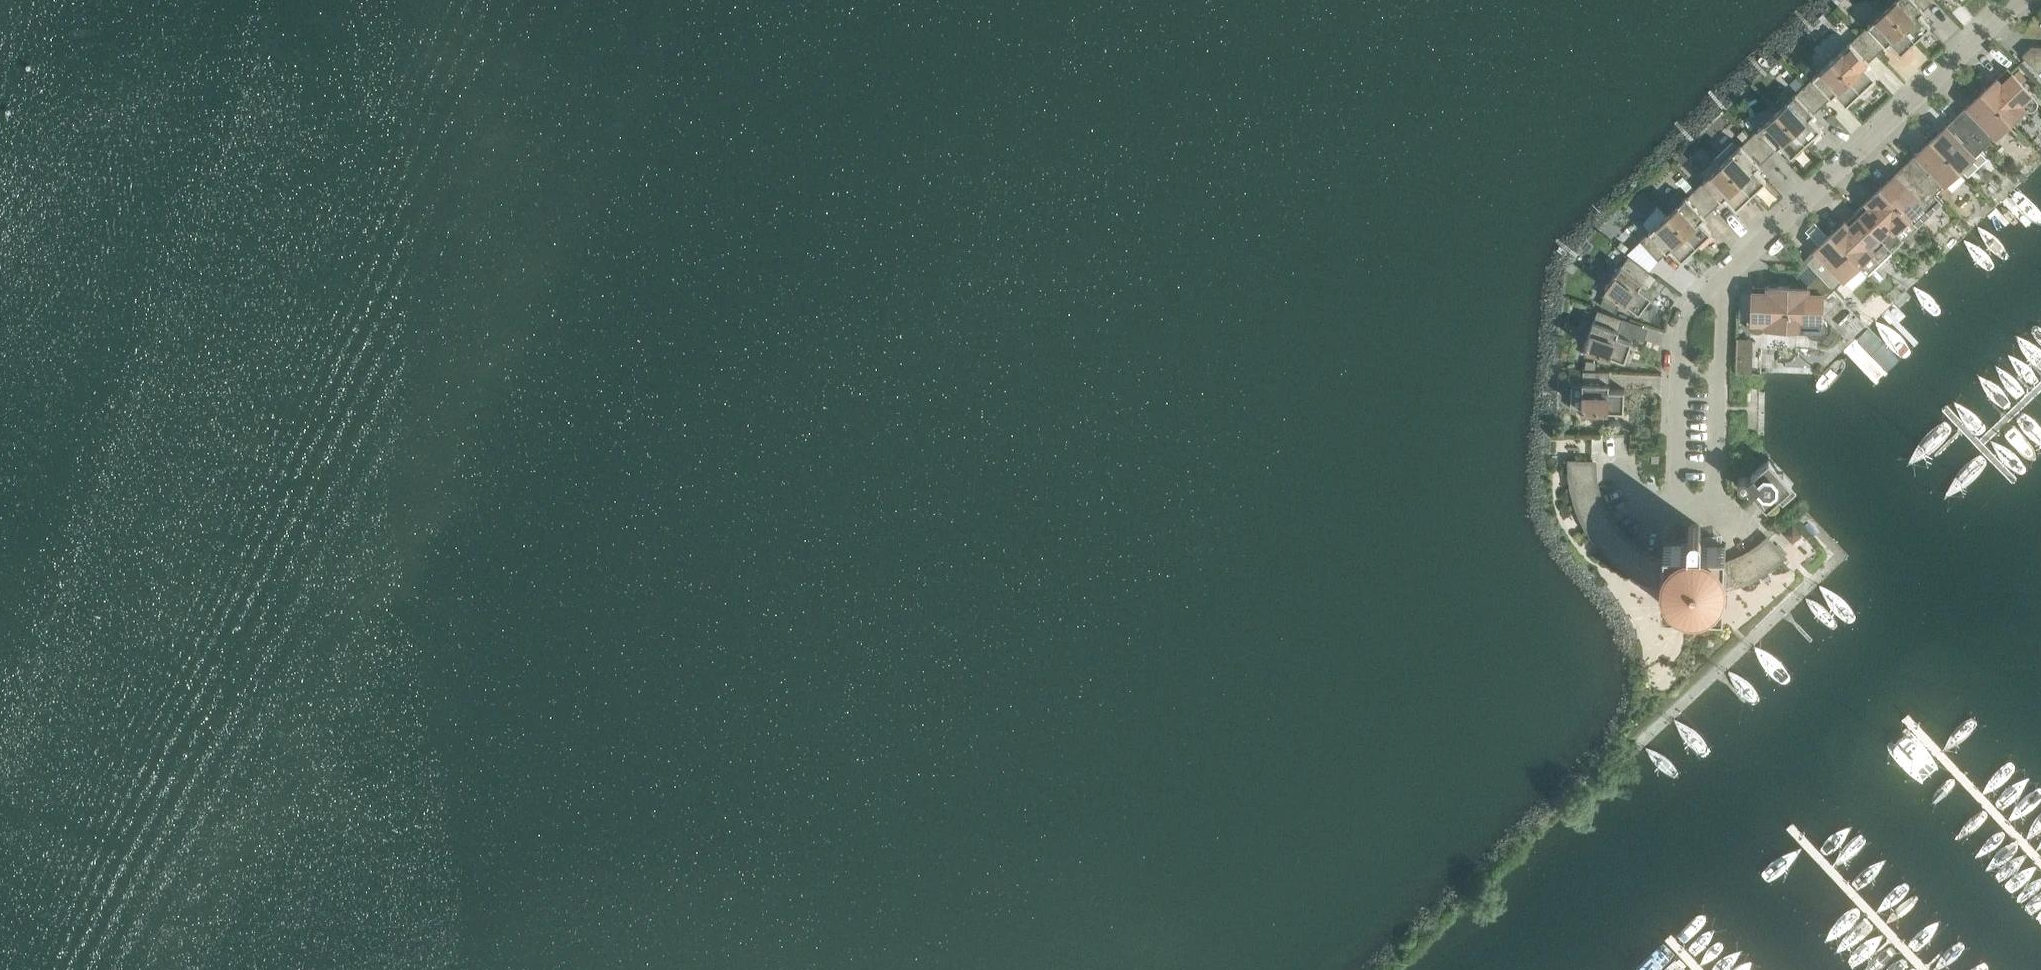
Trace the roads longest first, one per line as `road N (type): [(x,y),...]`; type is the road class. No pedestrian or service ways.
road 1 (residential): [(2020,0),(1709,275)]
road 2 (residential): [(1709,275),(1681,327),(1659,497)]
road 3 (residential): [(1709,500),(1721,322),(1709,275)]

